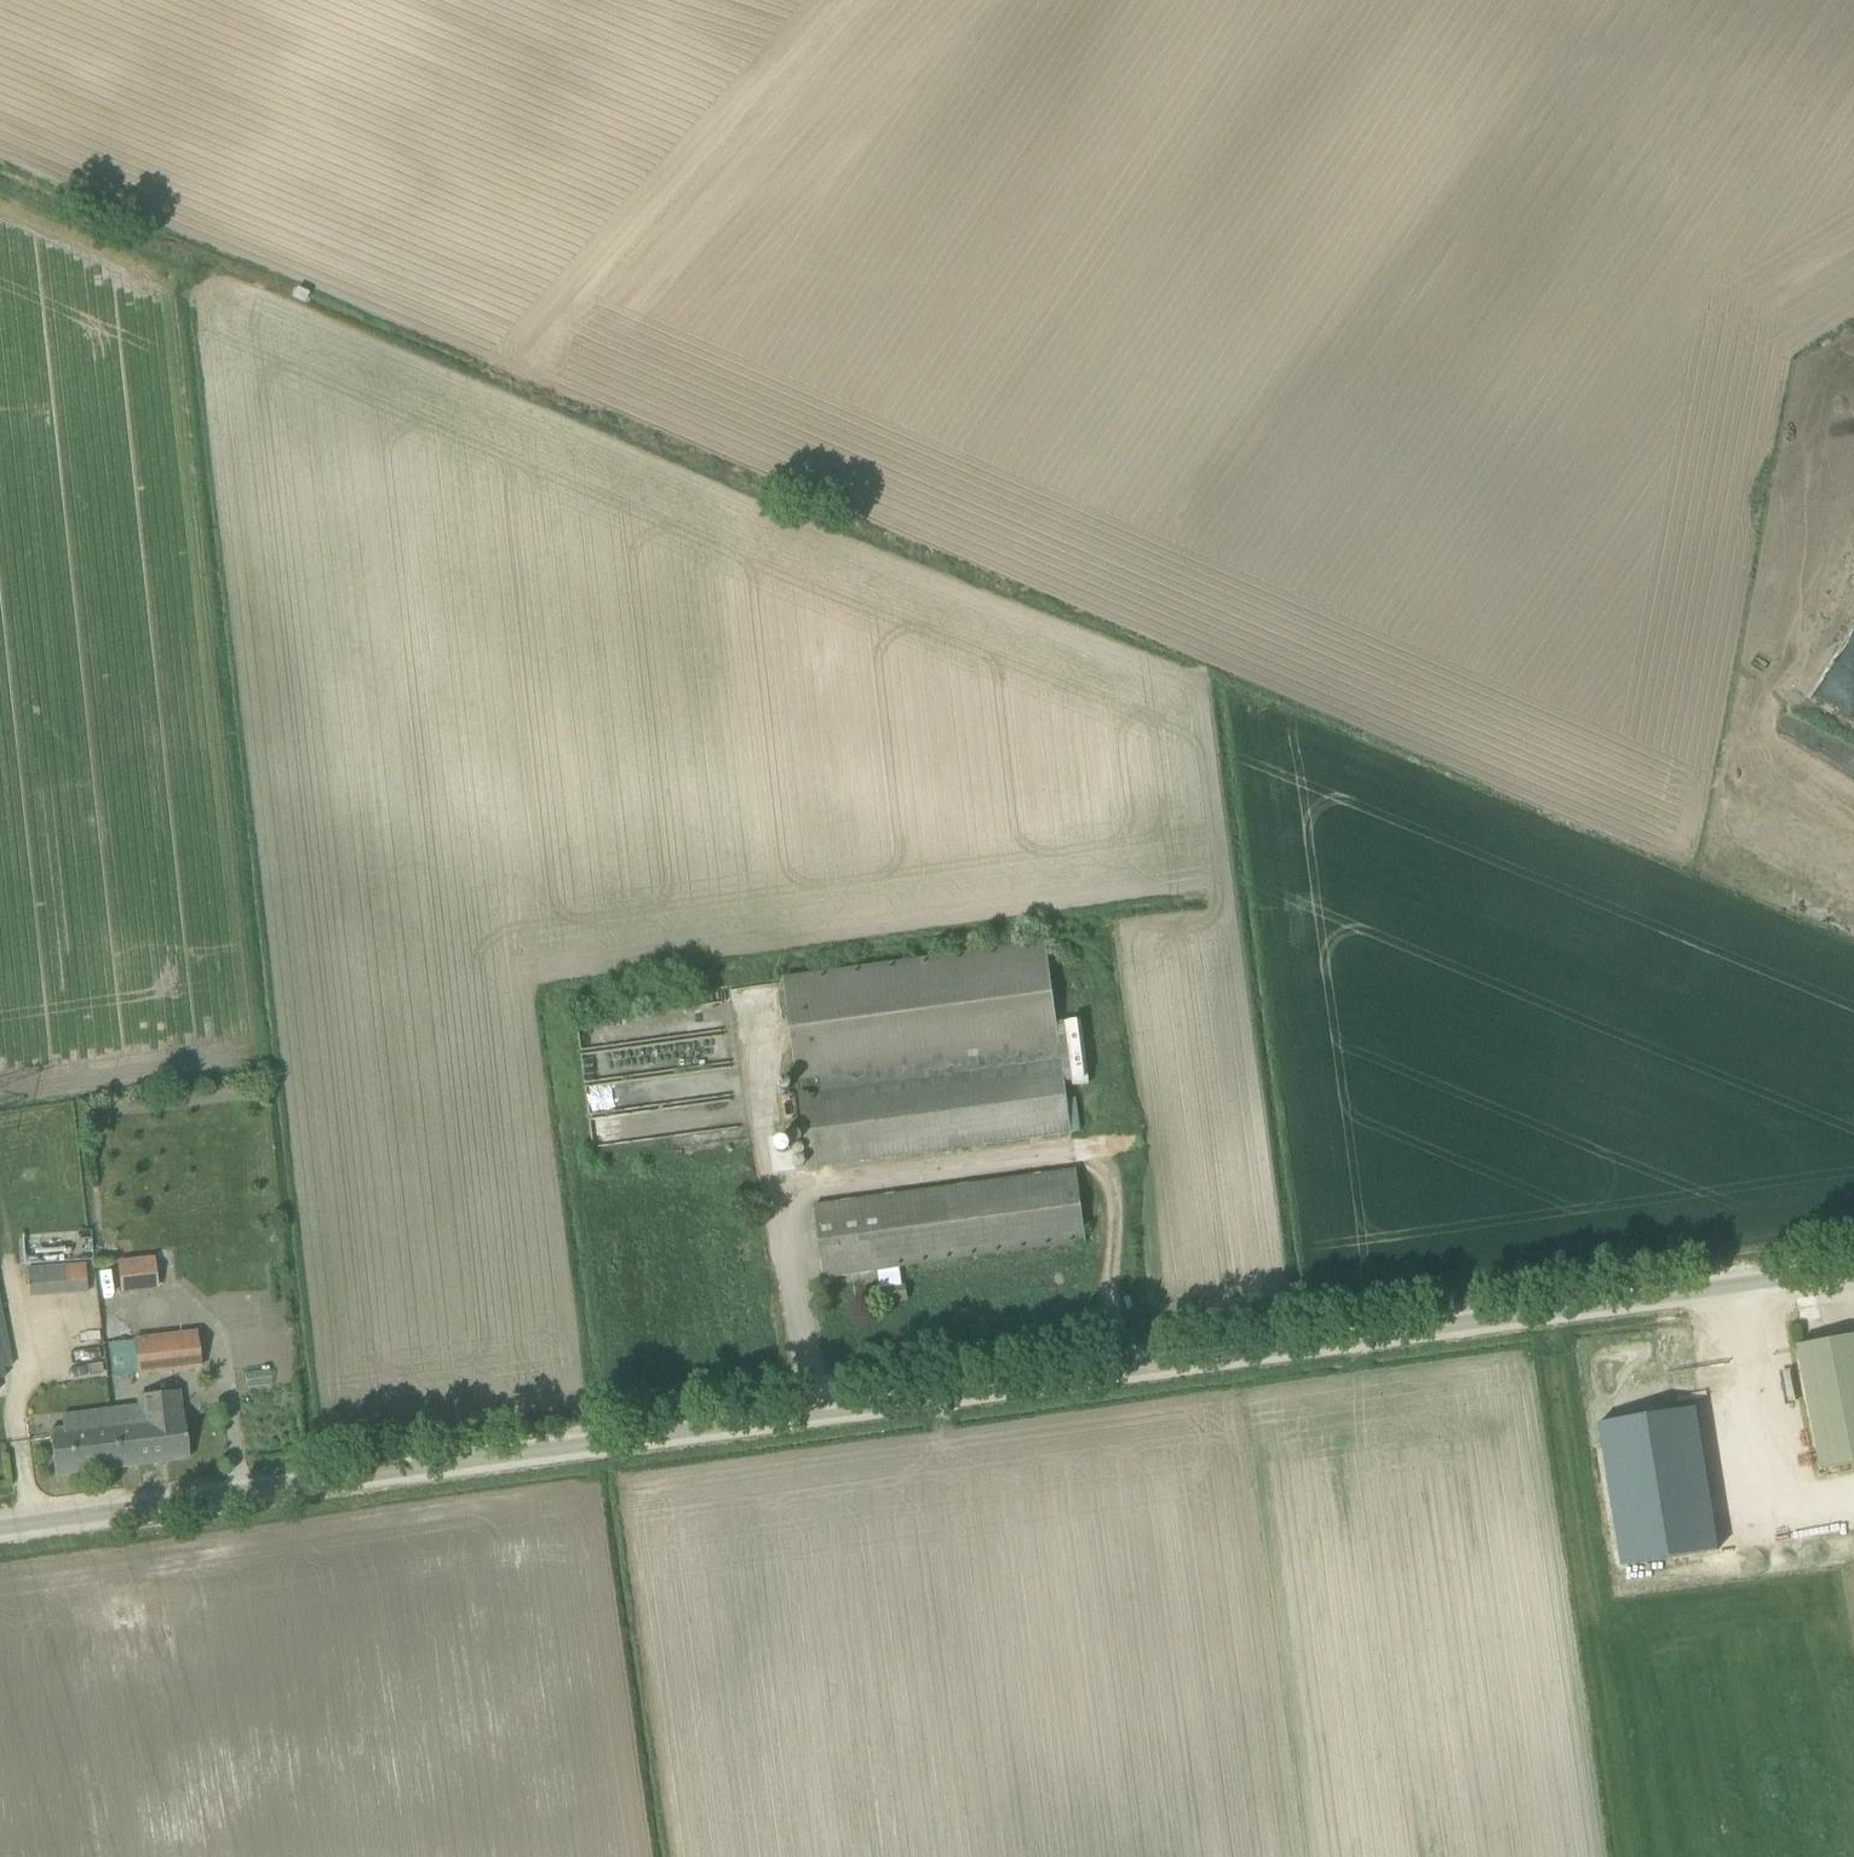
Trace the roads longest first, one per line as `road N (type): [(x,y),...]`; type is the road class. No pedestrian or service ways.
road 1 (unclassified): [(0,1535),(1853,1271)]

